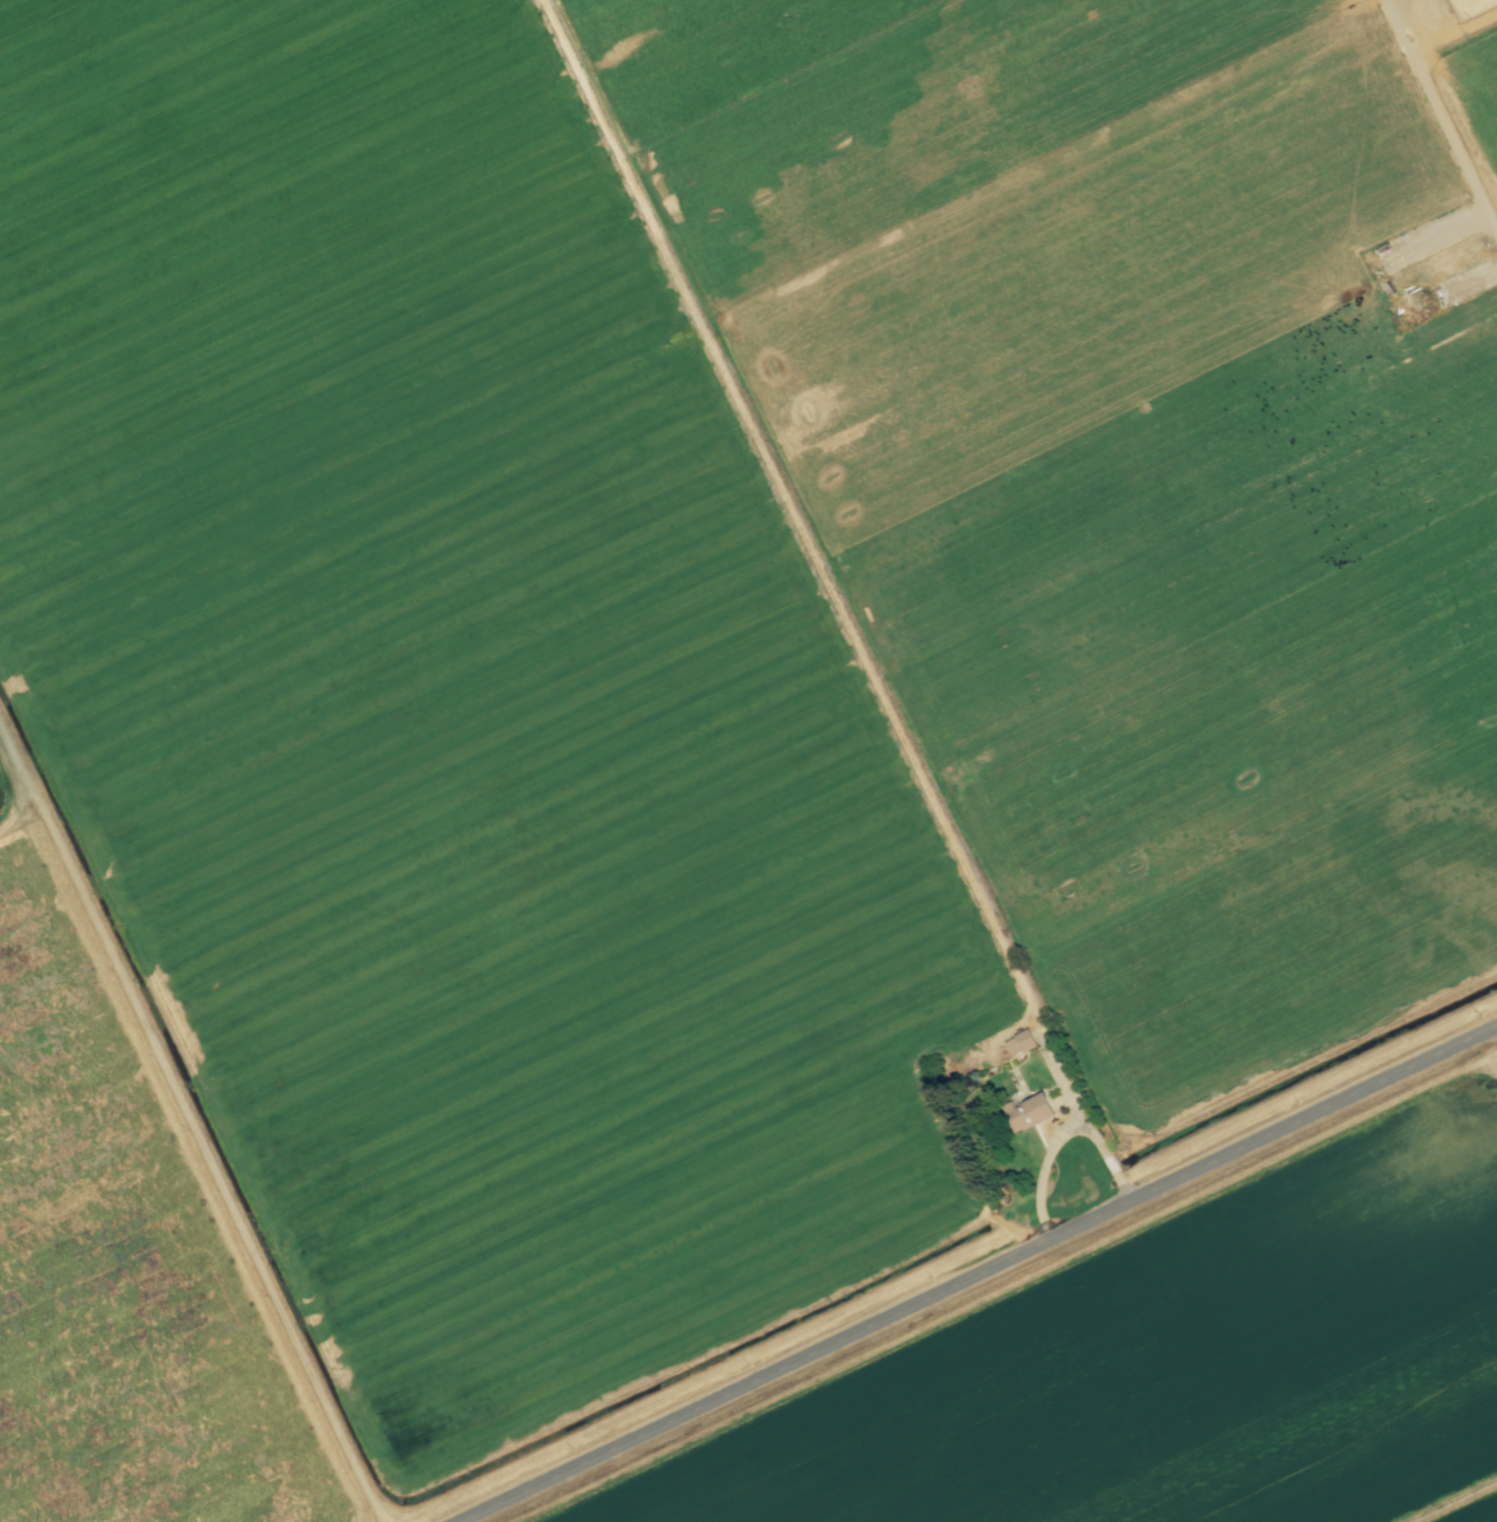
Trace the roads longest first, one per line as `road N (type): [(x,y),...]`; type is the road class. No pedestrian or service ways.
road 1 (residential): [(462,1521),(1496,1027)]

